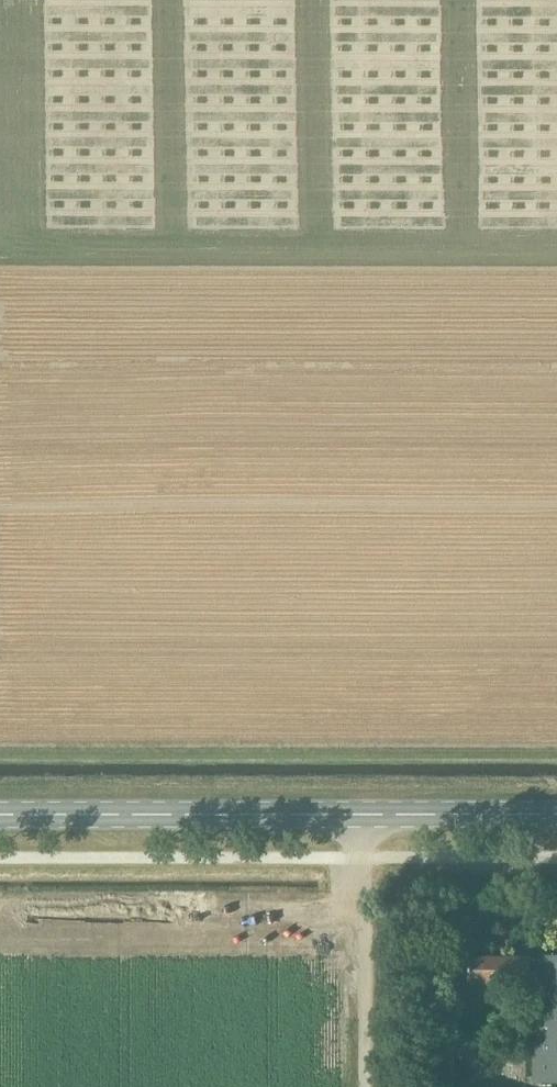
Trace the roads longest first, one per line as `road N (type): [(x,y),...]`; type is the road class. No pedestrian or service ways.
road 1 (secondary): [(556,814),(0,814)]

